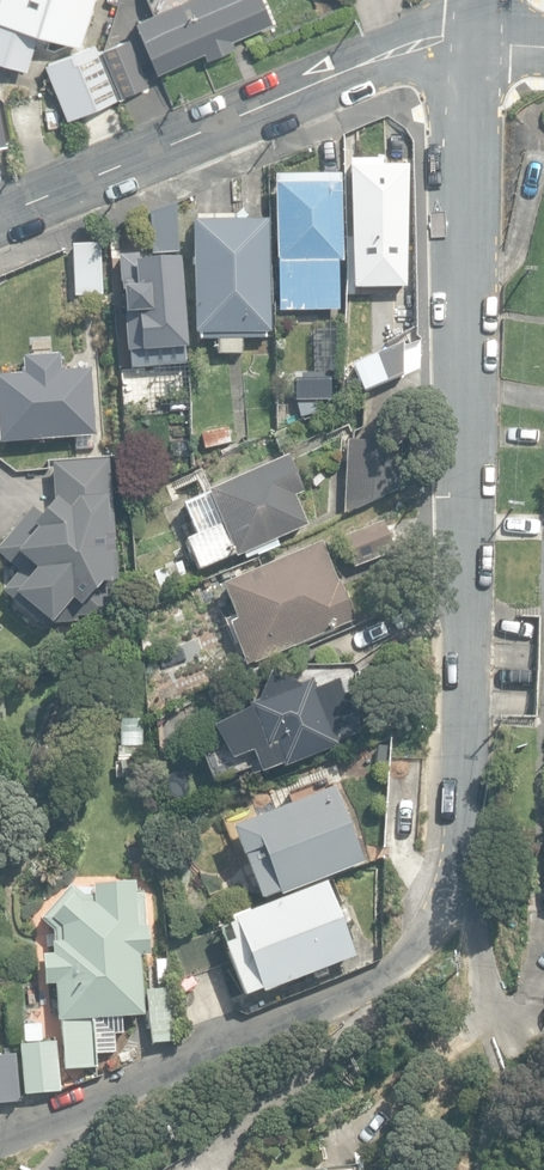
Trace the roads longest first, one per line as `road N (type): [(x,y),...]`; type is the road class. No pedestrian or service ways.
road 1 (residential): [(472,44),(469,794),(448,905),(403,966),(0,1147)]
road 2 (residential): [(0,214),(350,72),(413,50),(472,44)]

